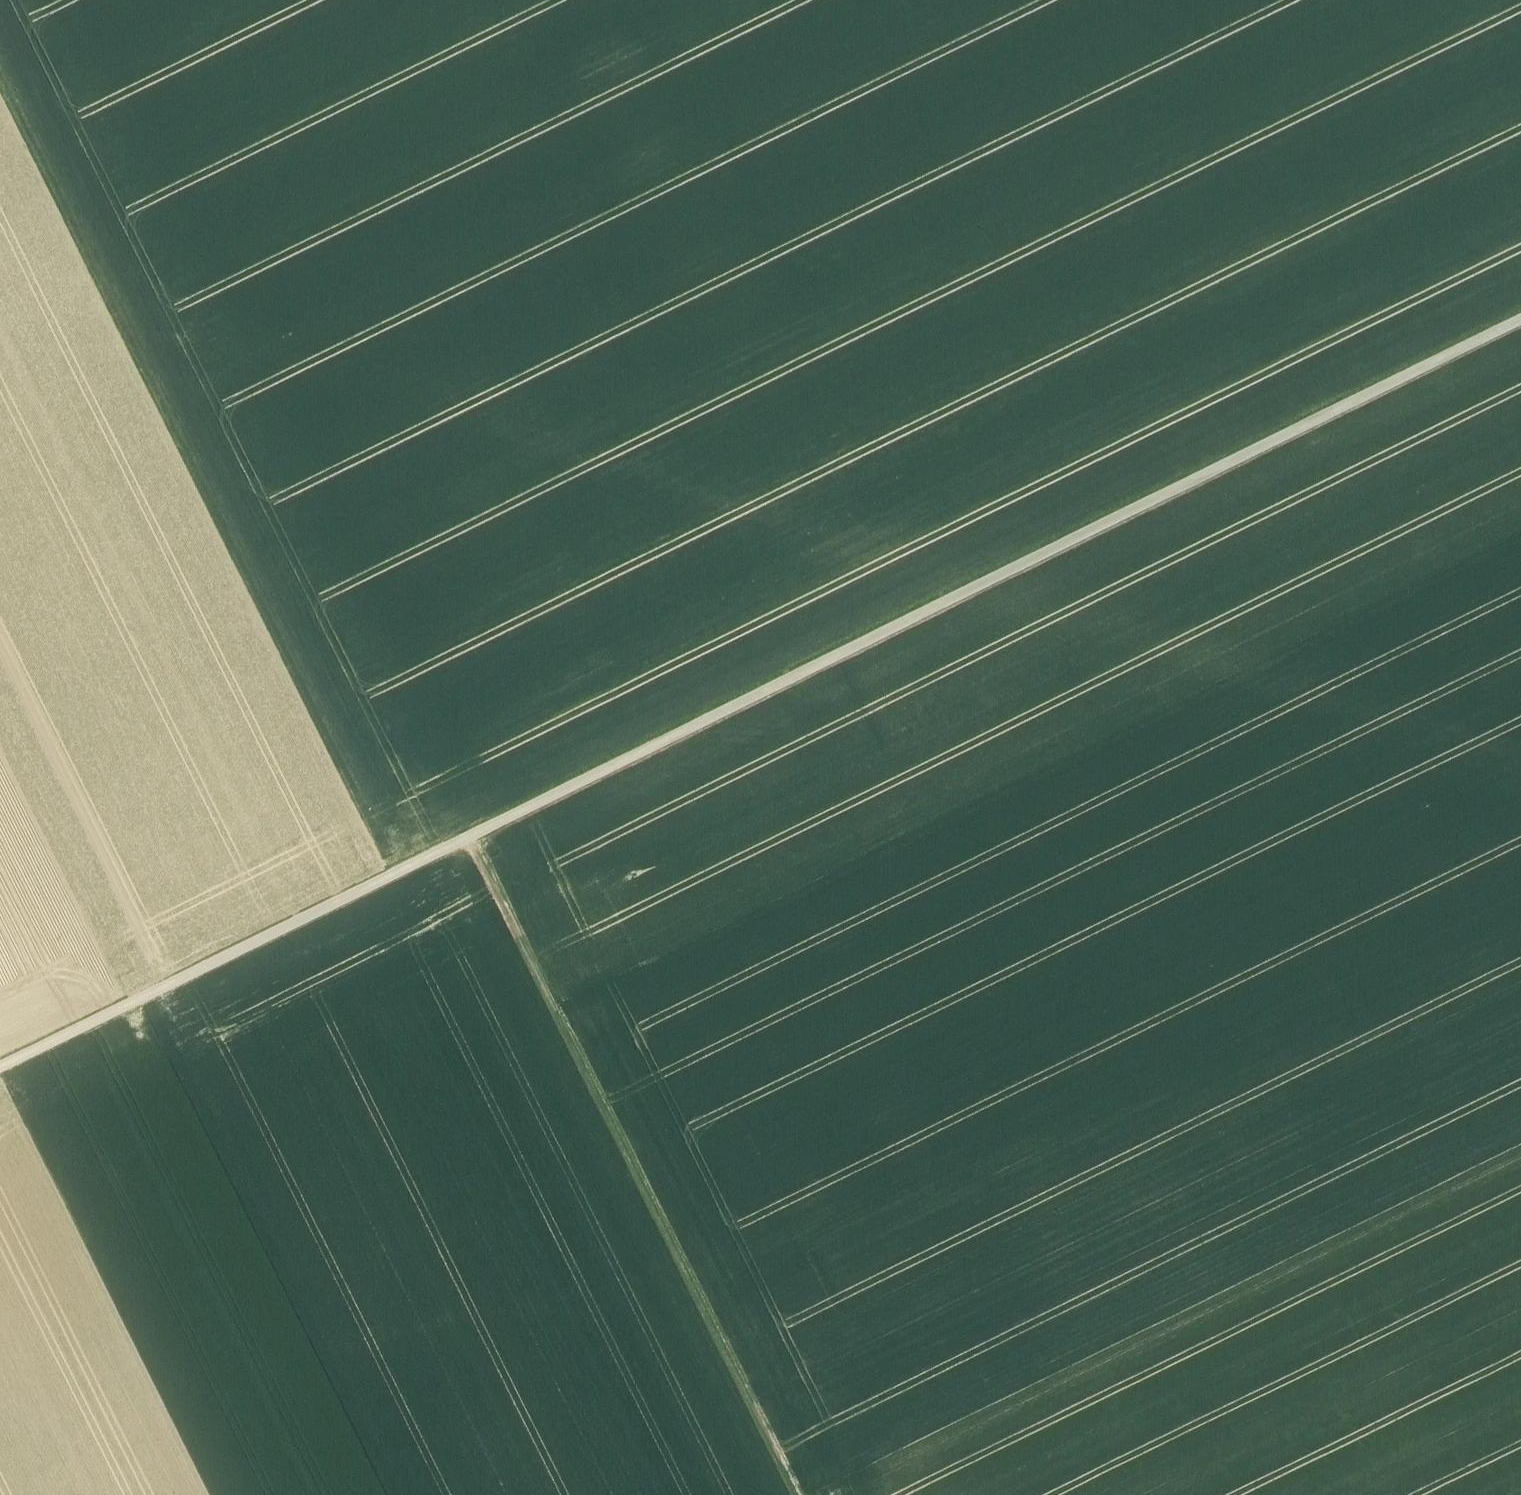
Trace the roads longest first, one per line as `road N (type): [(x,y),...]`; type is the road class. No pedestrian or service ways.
road 1 (track): [(0,1088),(1520,334)]
road 2 (track): [(478,852),(803,1494)]

